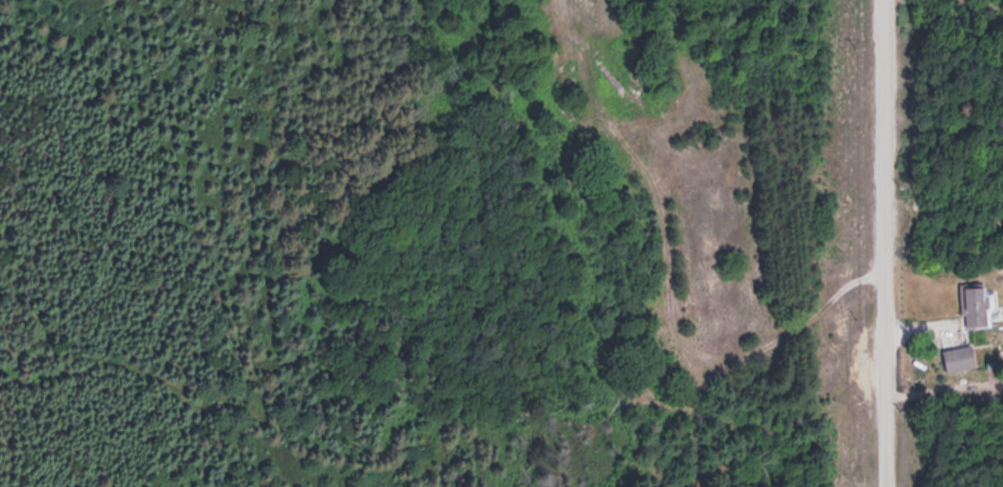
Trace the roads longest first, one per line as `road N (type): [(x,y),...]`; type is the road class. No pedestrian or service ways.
road 1 (residential): [(885,486),(883,0)]

